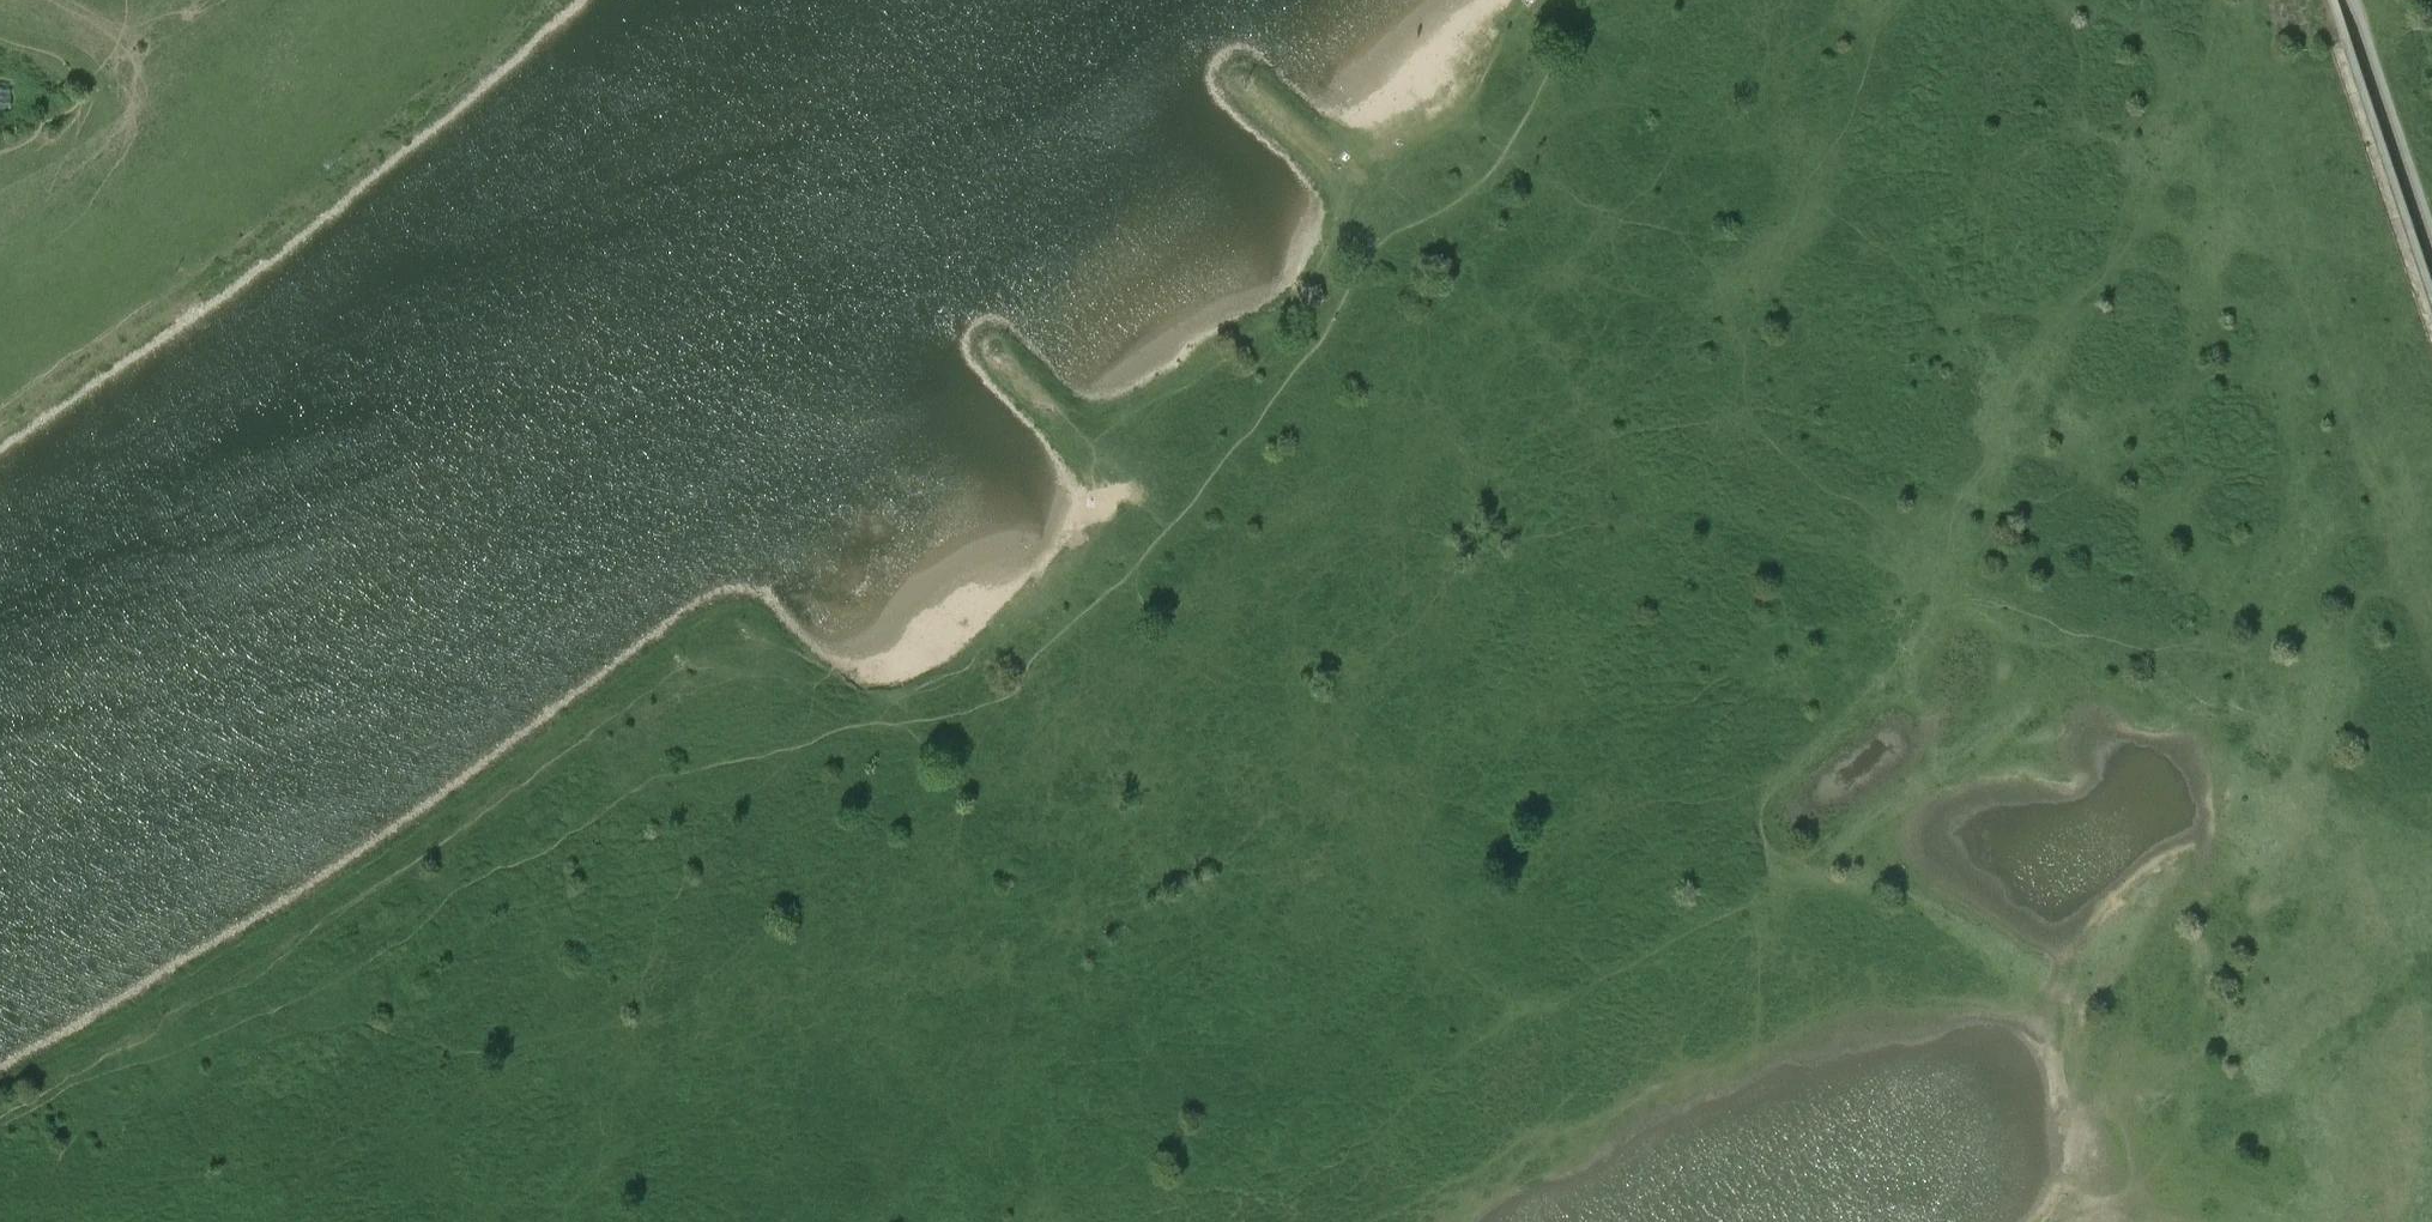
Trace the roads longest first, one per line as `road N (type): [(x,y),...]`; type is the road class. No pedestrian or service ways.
road 1 (unclassified): [(2431,239),(2353,0)]

